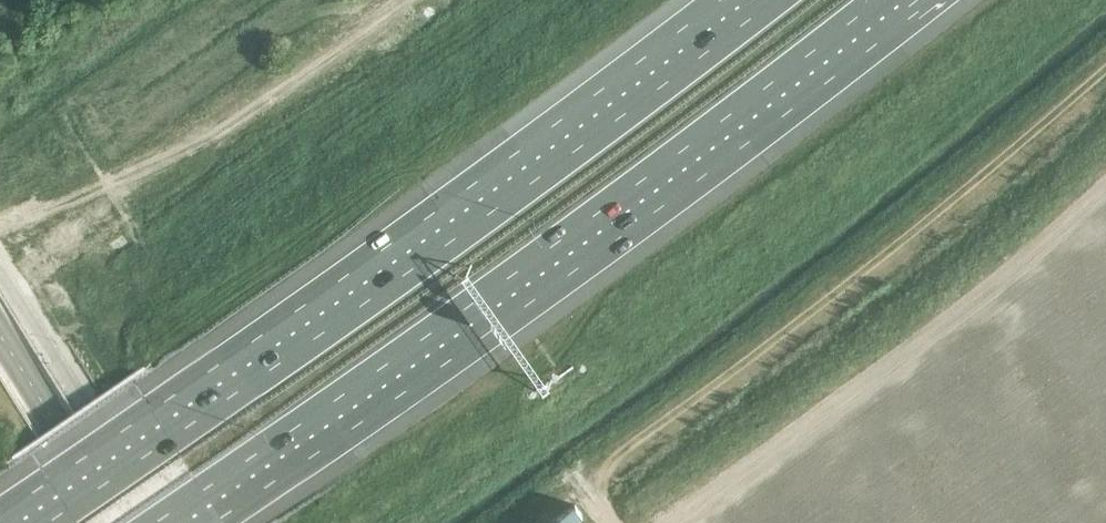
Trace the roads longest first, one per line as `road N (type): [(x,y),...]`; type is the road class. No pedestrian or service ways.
road 1 (motorway): [(743,0),(438,231),(16,522)]
road 2 (motorway): [(185,522),(498,307),(898,0)]

